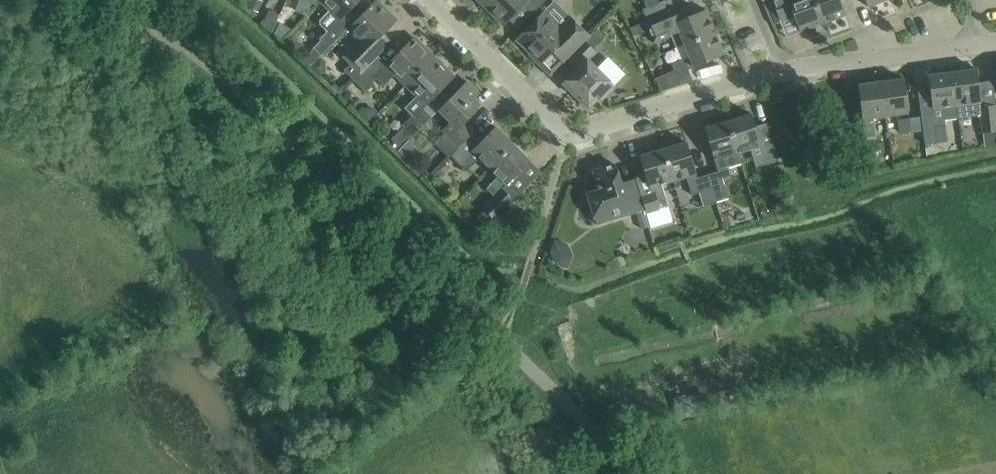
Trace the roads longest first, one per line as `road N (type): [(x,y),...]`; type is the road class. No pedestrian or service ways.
road 1 (unclassified): [(640,473),(187,47),(102,0)]
road 2 (residential): [(779,72),(573,133),(550,127),(429,0)]
road 3 (residential): [(779,72),(969,47)]

